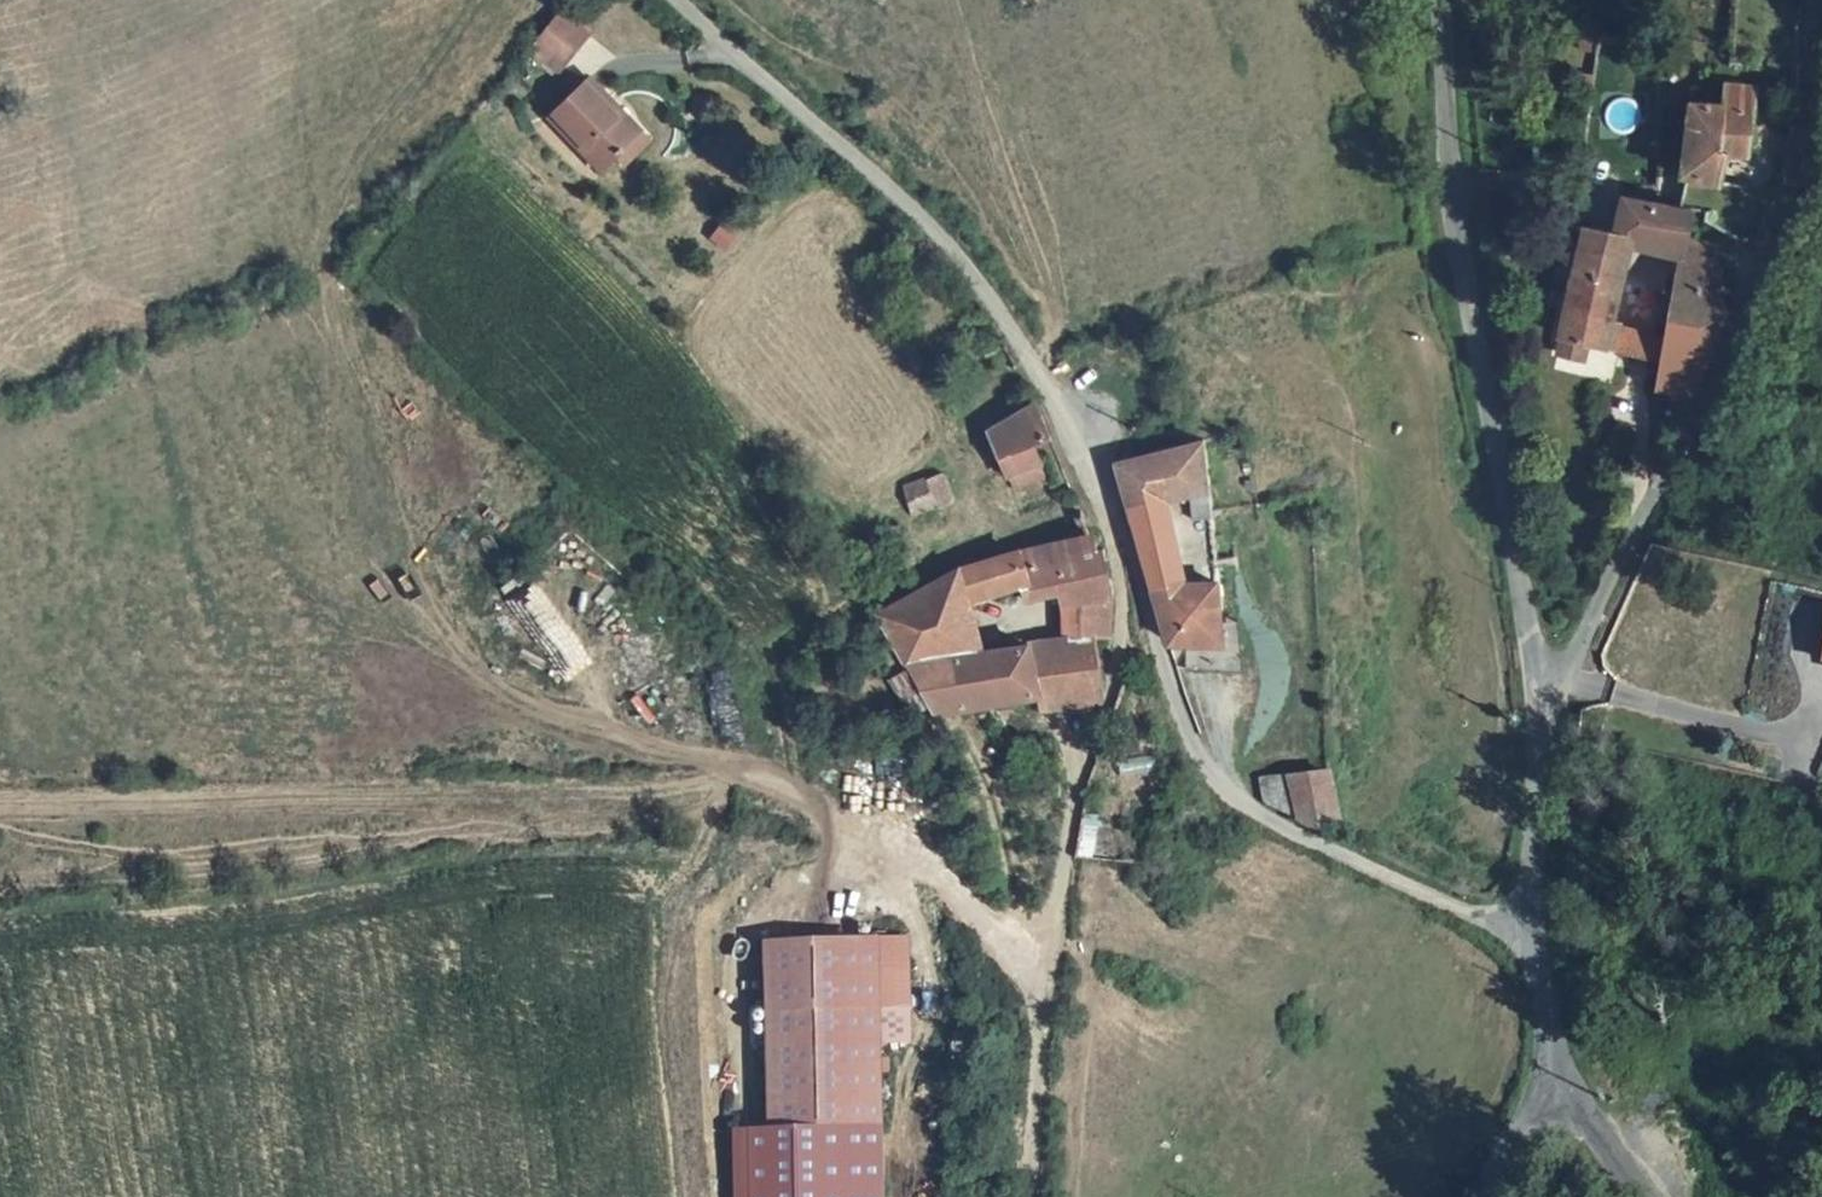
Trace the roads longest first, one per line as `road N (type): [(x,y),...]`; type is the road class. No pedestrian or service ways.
road 1 (track): [(1042,972),(899,847),(726,755),(582,702),(418,577),(387,435),(326,317),(321,221),(477,0)]
road 2 (unclassified): [(1530,691),(1570,674),(1727,367),(1766,270),(1816,0)]
road 3 (track): [(726,755),(686,788),(0,802)]
road 4 (unclassified): [(1030,1196),(1042,972),(1069,813),(1108,711),(1118,624),(1103,499)]
road 5 (tertiary): [(1442,0),(1530,691)]
road 6 (unclassified): [(1103,499),(1055,392),(936,239),(672,0)]
road 7 (unclassified): [(1535,930),(1504,928),(1380,880),(1240,805),(1173,726),(1103,499)]
road 8 (track): [(947,0),(1047,294),(1055,392)]
road 9 (tertiary): [(1530,691),(1535,930)]
road 10 (tertiary): [(1648,1196),(1580,1101),(1551,1042)]
road 11 (unclassified): [(1551,1042),(1473,1196)]

